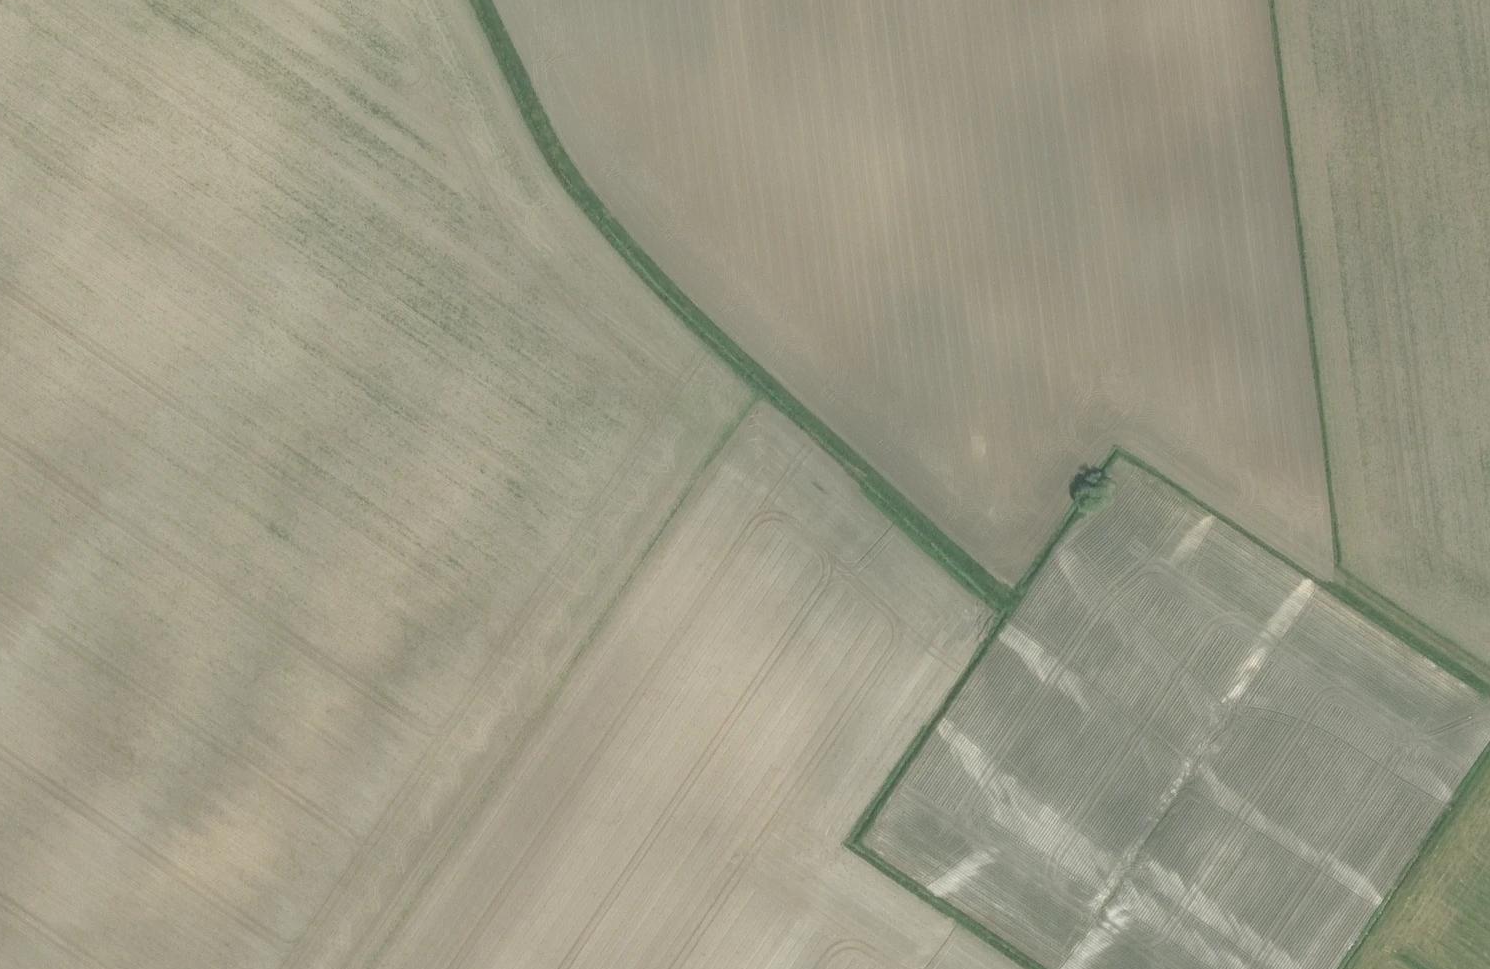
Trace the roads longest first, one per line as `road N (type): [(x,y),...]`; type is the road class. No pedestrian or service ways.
road 1 (track): [(1489,672),(1361,585)]

